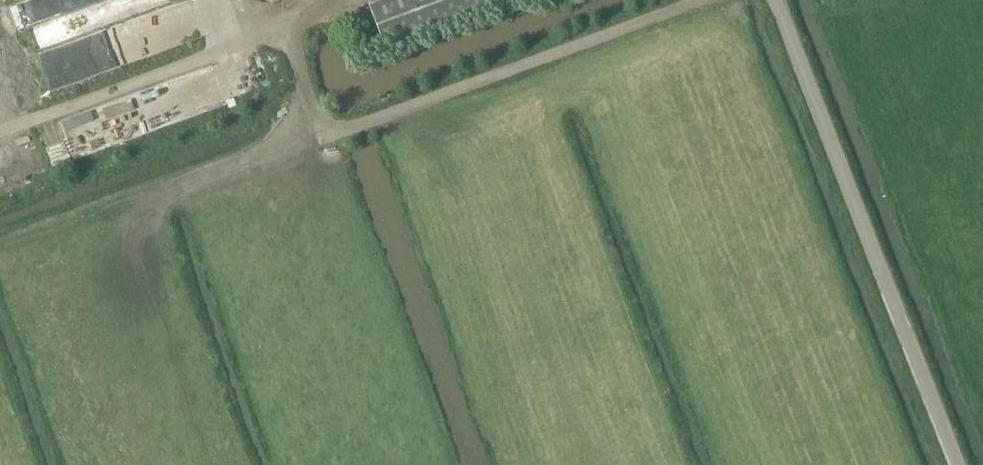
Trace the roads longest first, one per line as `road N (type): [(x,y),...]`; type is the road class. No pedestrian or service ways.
road 1 (track): [(0,133),(286,30),(328,133),(739,0)]
road 2 (unclassified): [(961,464),(779,0)]

